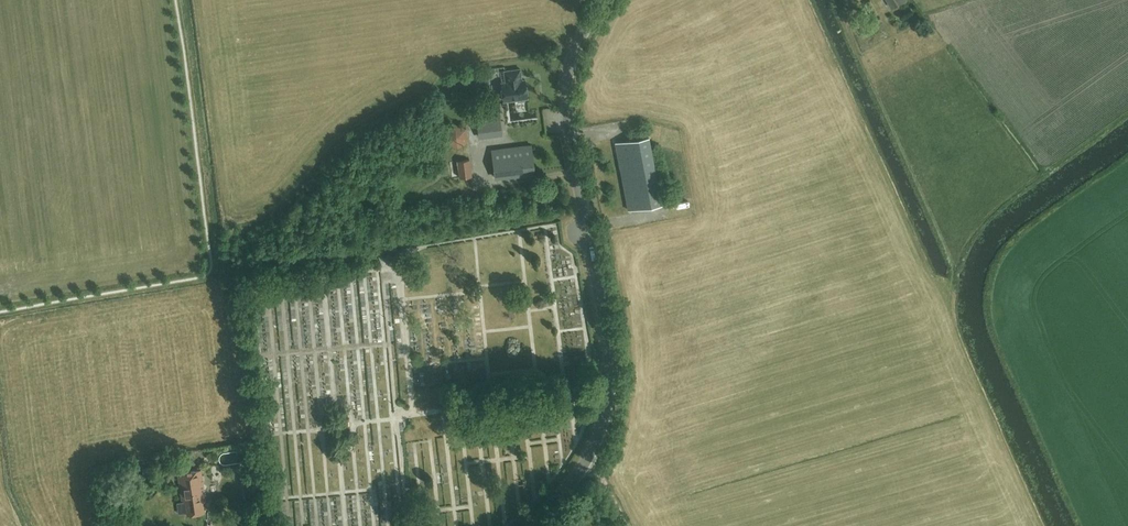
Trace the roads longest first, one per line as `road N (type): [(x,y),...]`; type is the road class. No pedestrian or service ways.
road 1 (tertiary): [(531,525),(587,460),(607,395),(607,333),(566,109),(572,62),(600,0)]

